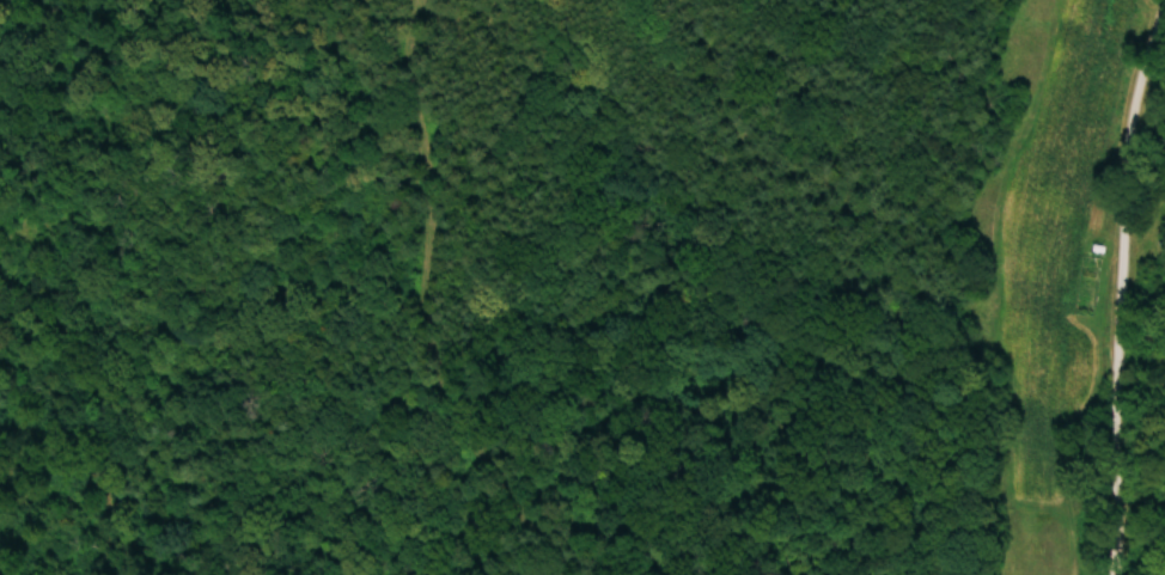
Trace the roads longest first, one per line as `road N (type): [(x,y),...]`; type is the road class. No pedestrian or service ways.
road 1 (residential): [(1113,574),(1111,316),(1123,109),(1161,0)]

